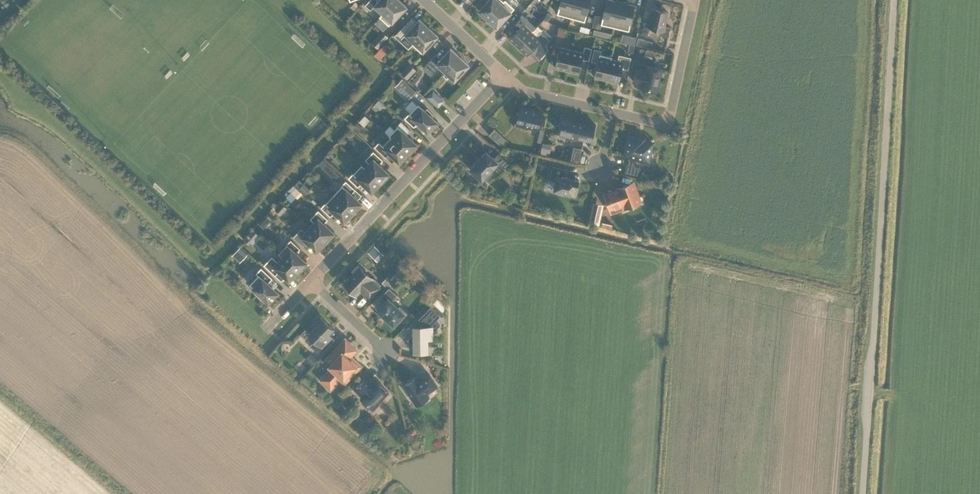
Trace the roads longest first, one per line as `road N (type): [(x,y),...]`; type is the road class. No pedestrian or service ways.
road 1 (unclassified): [(862,493),(894,0)]
road 2 (residential): [(311,281),(504,75)]
road 3 (residential): [(612,111),(667,124),(693,0)]

